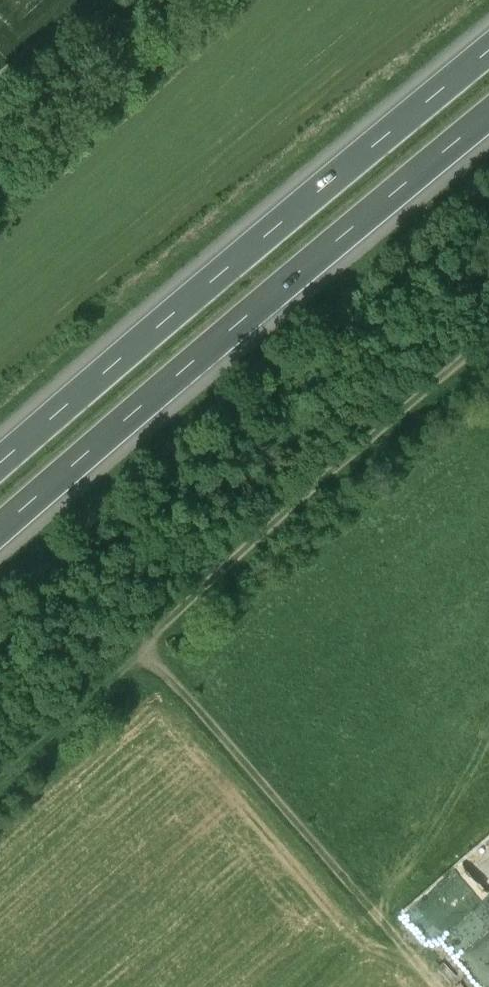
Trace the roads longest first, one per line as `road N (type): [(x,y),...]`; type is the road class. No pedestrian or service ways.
road 1 (track): [(0,781),(488,336)]
road 2 (motorway): [(0,538),(278,289),(488,120)]
road 3 (motorway): [(488,50),(236,255),(0,466)]
road 4 (track): [(142,653),(439,986)]
road 5 (track): [(100,0),(0,89)]

